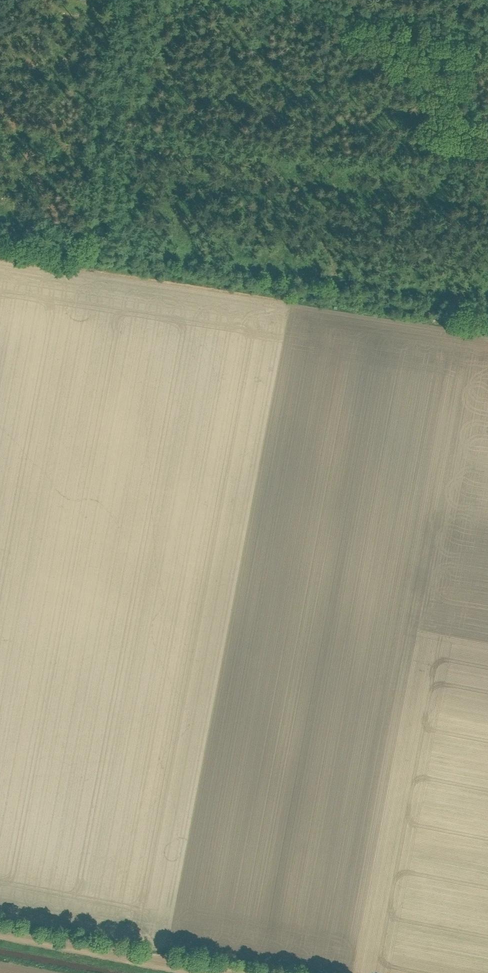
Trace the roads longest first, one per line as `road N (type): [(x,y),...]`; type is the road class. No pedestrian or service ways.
road 1 (unclassified): [(0,924),(251,972)]

